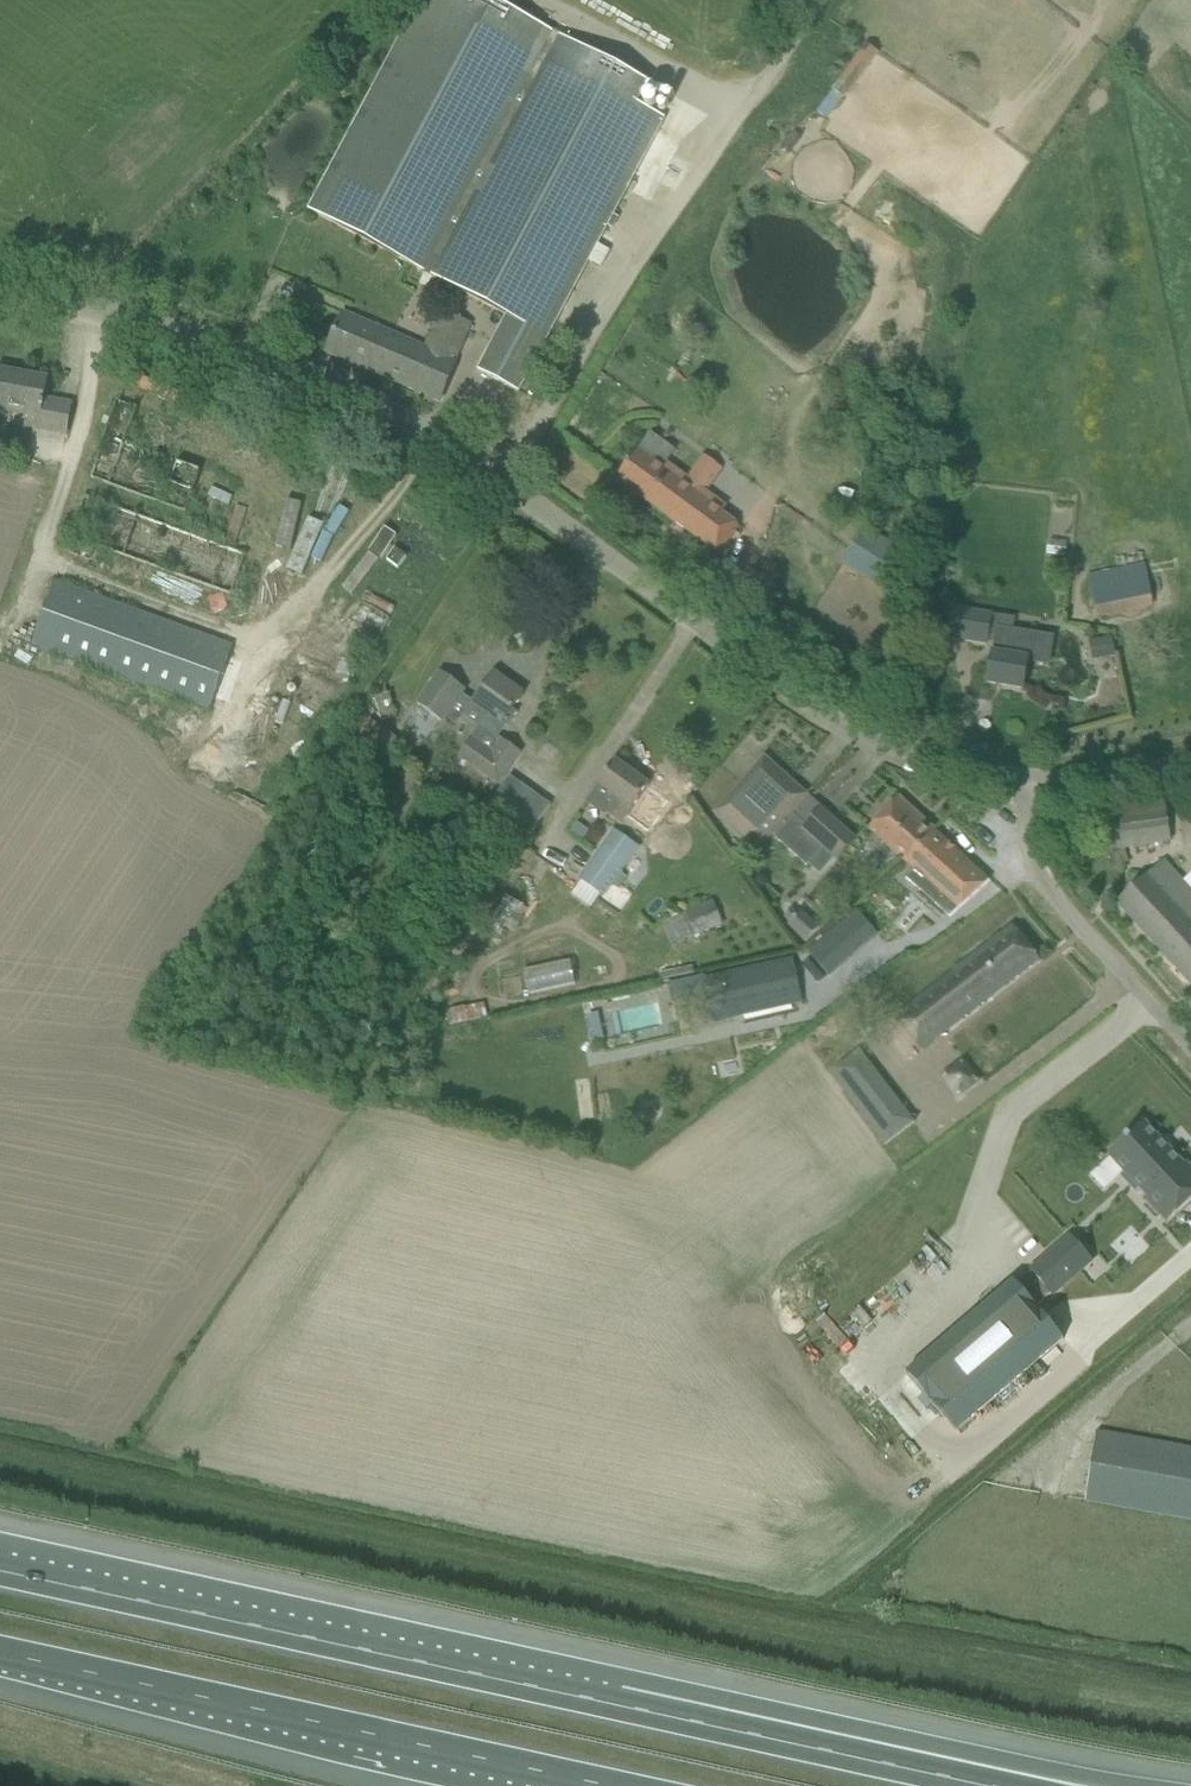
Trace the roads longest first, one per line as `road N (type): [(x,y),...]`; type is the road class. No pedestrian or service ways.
road 1 (motorway): [(612,1704),(0,1571)]
road 2 (residential): [(1031,779),(881,743),(810,704),(500,479)]
road 3 (motorway): [(0,1655),(596,1785)]
road 4 (unclassified): [(500,479),(819,0)]
road 5 (residential): [(500,479),(272,353),(0,286)]
road 6 (motorway): [(1127,1785),(756,1706),(612,1704)]
road 7 (motorway): [(987,1785),(612,1704)]
road 8 (residential): [(1190,1049),(1043,879),(1030,845),(1031,779)]
road 9 (residential): [(1031,779),(1190,761)]
road 10 (track): [(1118,1028),(1190,1125)]

